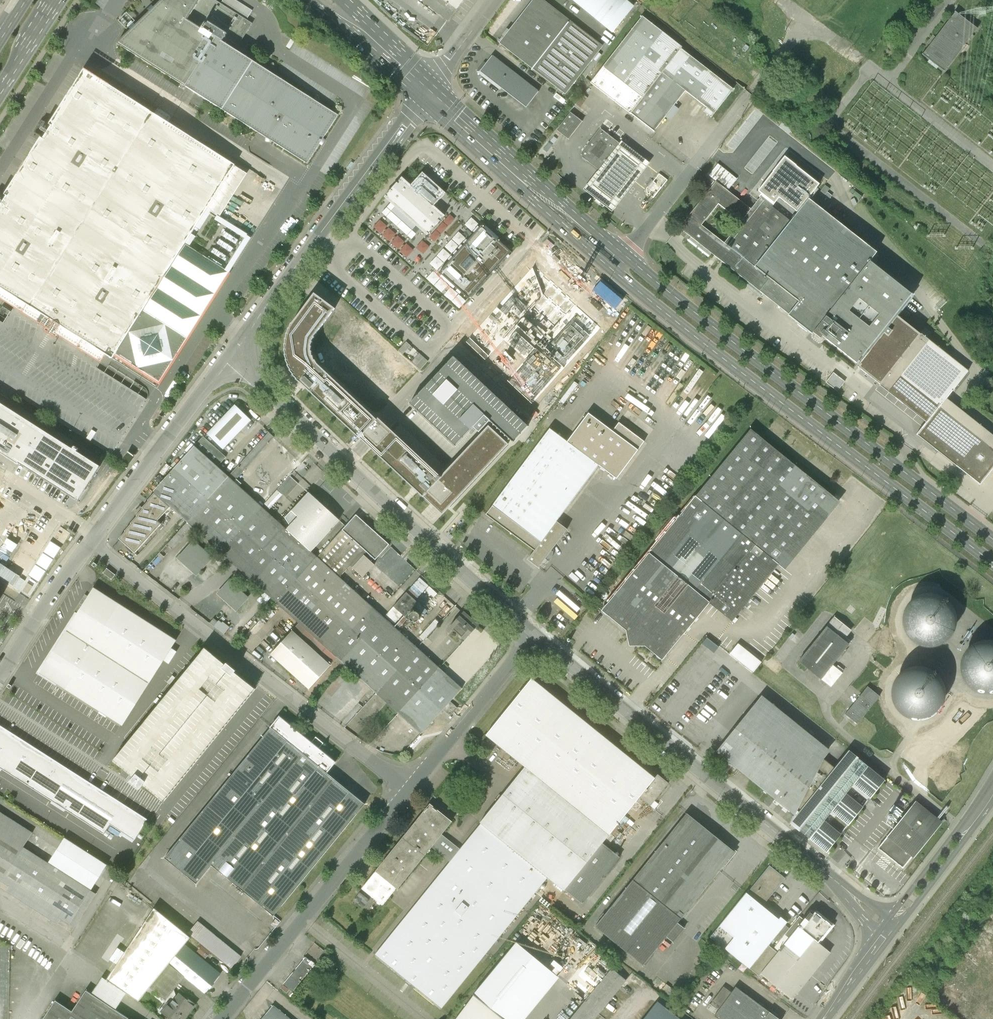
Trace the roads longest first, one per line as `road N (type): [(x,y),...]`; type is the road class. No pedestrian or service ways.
road 1 (primary): [(620,262),(626,279),(705,343),(992,563)]
road 2 (primary): [(992,539),(637,265),(620,262)]
road 3 (unclassified): [(534,637),(889,930)]
road 4 (unclassified): [(232,356),(534,637)]
road 5 (residential): [(409,790),(89,544)]
road 6 (unclassified): [(430,90),(232,356)]
road 7 (residential): [(222,1018),(409,790)]
road 8 (primary): [(620,262),(430,90)]
road 9 (unclassified): [(232,356),(89,544)]
road 10 (unclassified): [(749,94),(620,262)]
road 11 (residential): [(409,790),(534,637)]
road 12 (unclassified): [(89,544),(0,677)]
road 13 (tertiary): [(972,822),(894,911),(889,930)]
road 14 (tertiary): [(889,930),(906,918),(972,822)]

